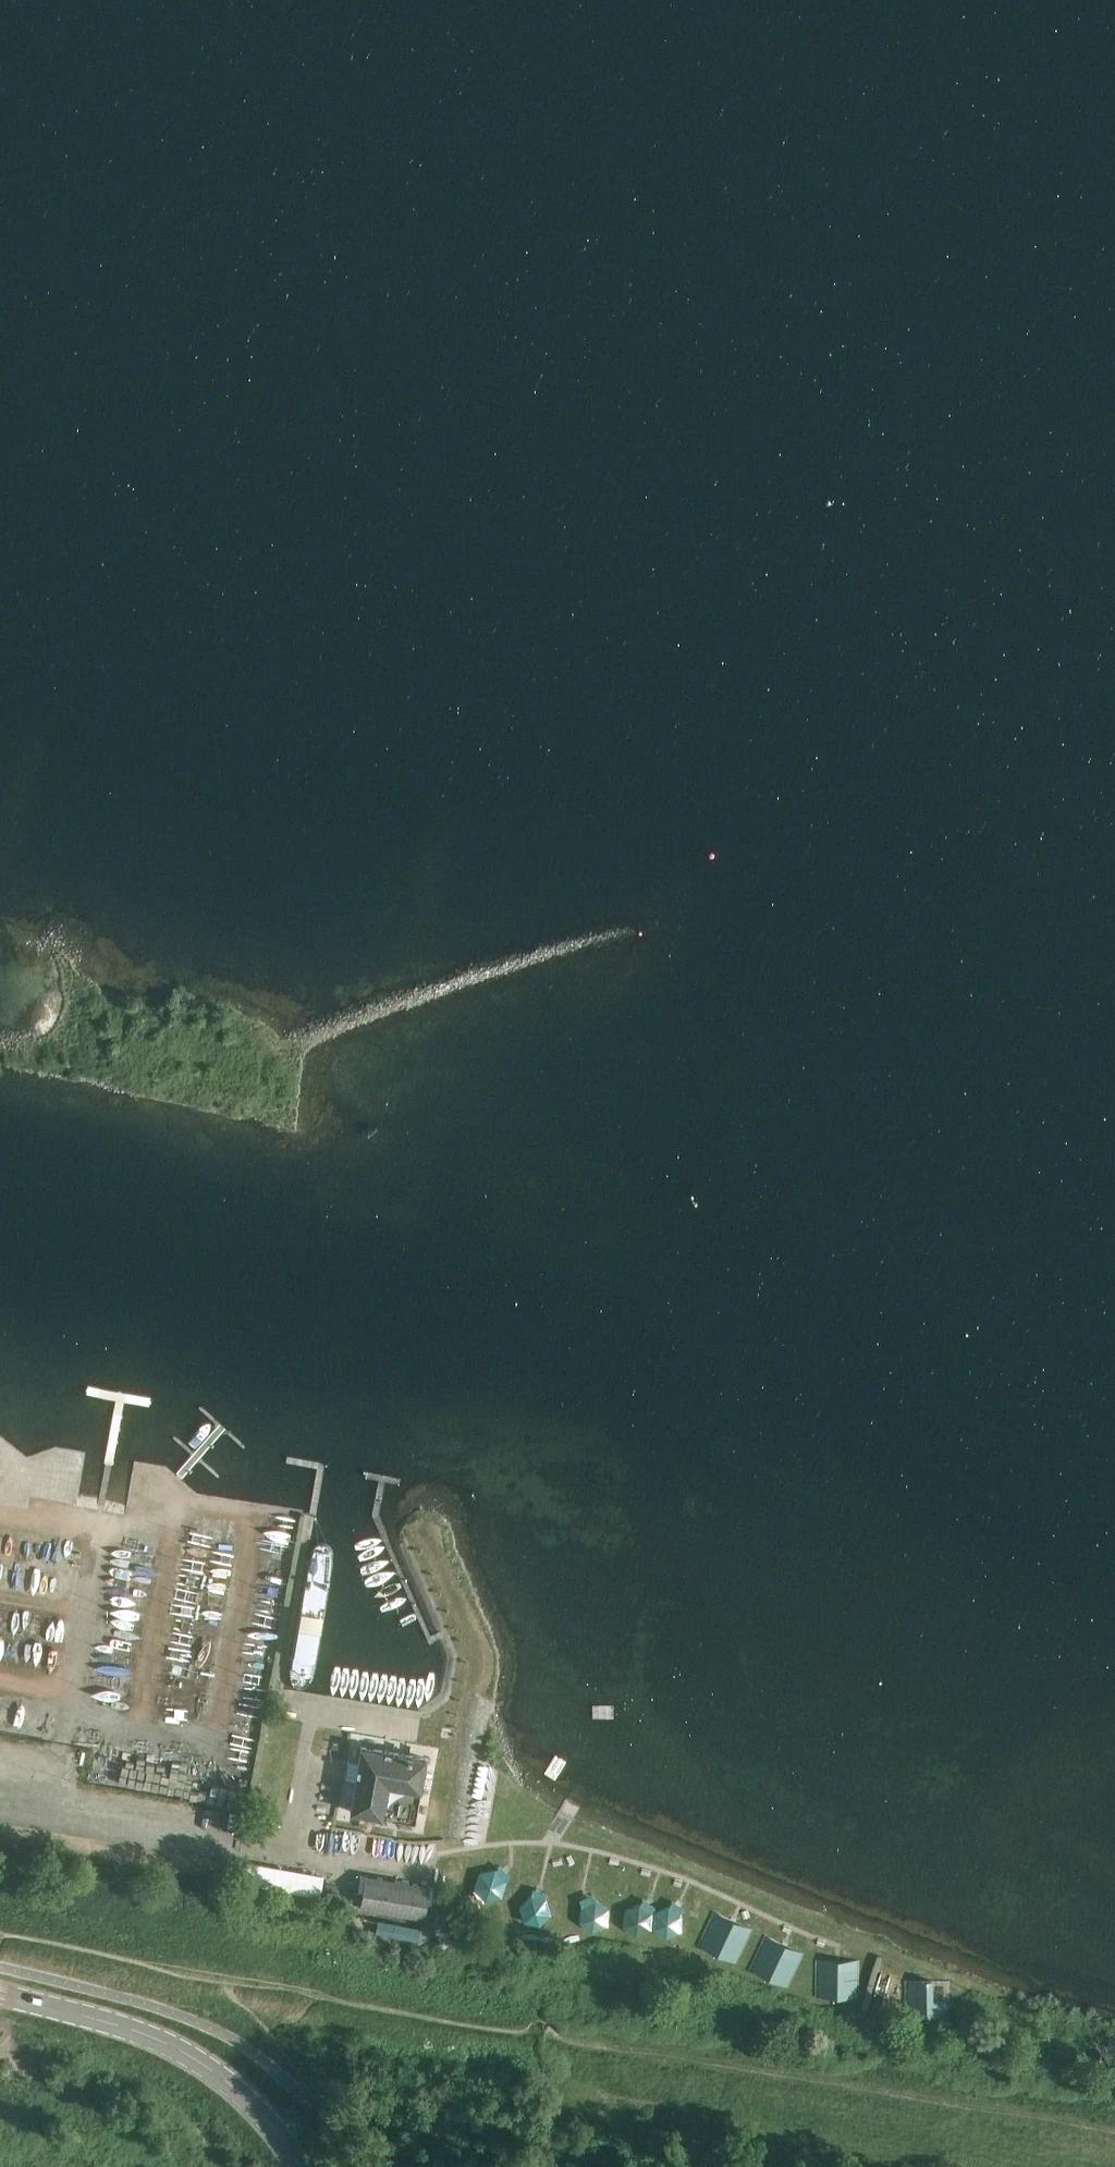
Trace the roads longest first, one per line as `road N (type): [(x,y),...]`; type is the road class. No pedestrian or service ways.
road 1 (secondary): [(301,2166),(267,2108),(204,2064),(139,2029),(0,1993)]

